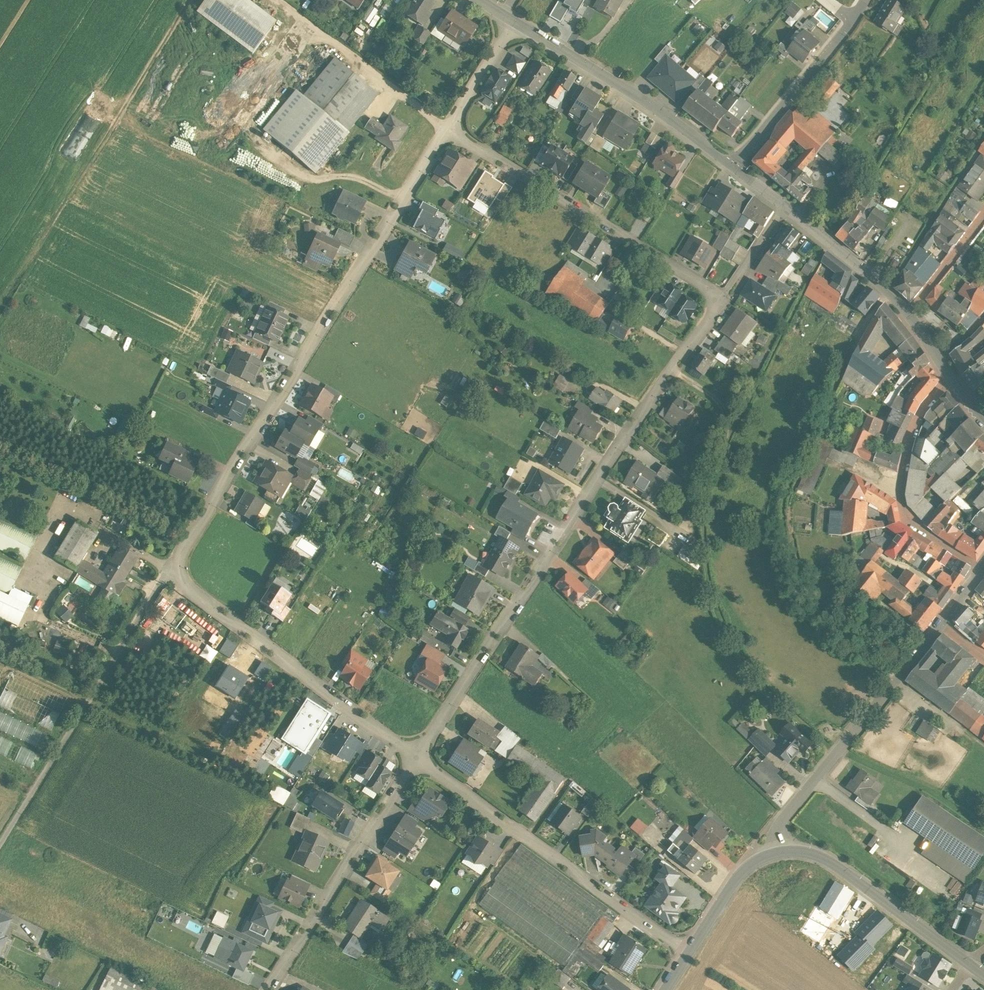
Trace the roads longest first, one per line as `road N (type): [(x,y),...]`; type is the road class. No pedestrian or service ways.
road 1 (residential): [(415,756),(723,302)]
road 2 (residential): [(449,132),(188,543),(179,571)]
road 3 (track): [(734,430),(704,506),(713,603),(761,682),(836,751)]
road 4 (track): [(192,0),(0,304)]
road 5 (residential): [(691,954),(415,756)]
road 6 (residential): [(179,571),(164,576),(0,846)]
road 7 (residential): [(723,302),(449,132)]
road 8 (residential): [(415,756),(186,588),(179,571)]
road 9 (residential): [(938,625),(780,820),(779,851)]
road 10 (residential): [(267,989),(415,756)]
road 11 (tertiary): [(733,167),(641,98),(515,25)]
road 12 (residential): [(950,381),(915,423),(902,506),(911,526),(980,570)]
road 13 (secondary): [(967,966),(828,862),(779,851)]
road 14 (residential): [(733,167),(853,18)]
road 15 (tertiary): [(907,315),(785,208)]
road 16 (secondary): [(779,851),(737,878),(691,954)]
road 17 (residential): [(515,25),(449,132)]
road 18 (residential): [(907,315),(983,216)]

